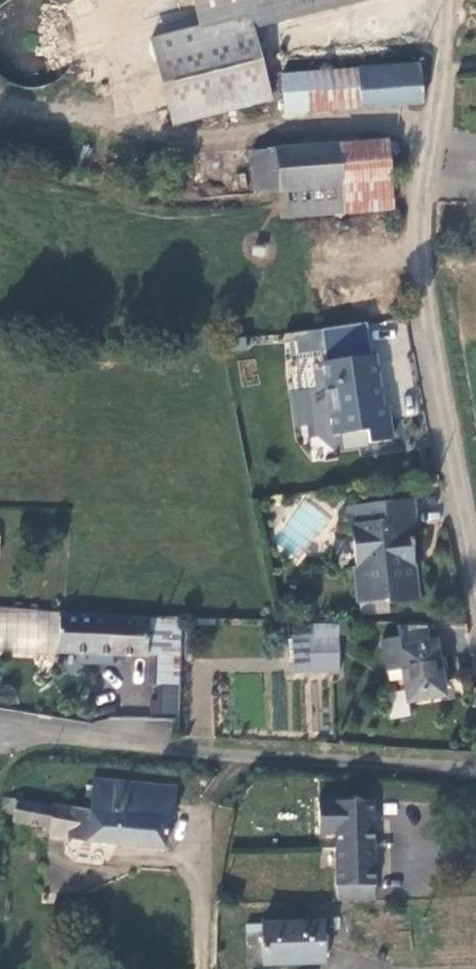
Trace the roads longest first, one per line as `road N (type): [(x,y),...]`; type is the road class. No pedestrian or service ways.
road 1 (unclassified): [(475,565),(417,248),(440,0)]
road 2 (residential): [(475,768),(0,727)]

